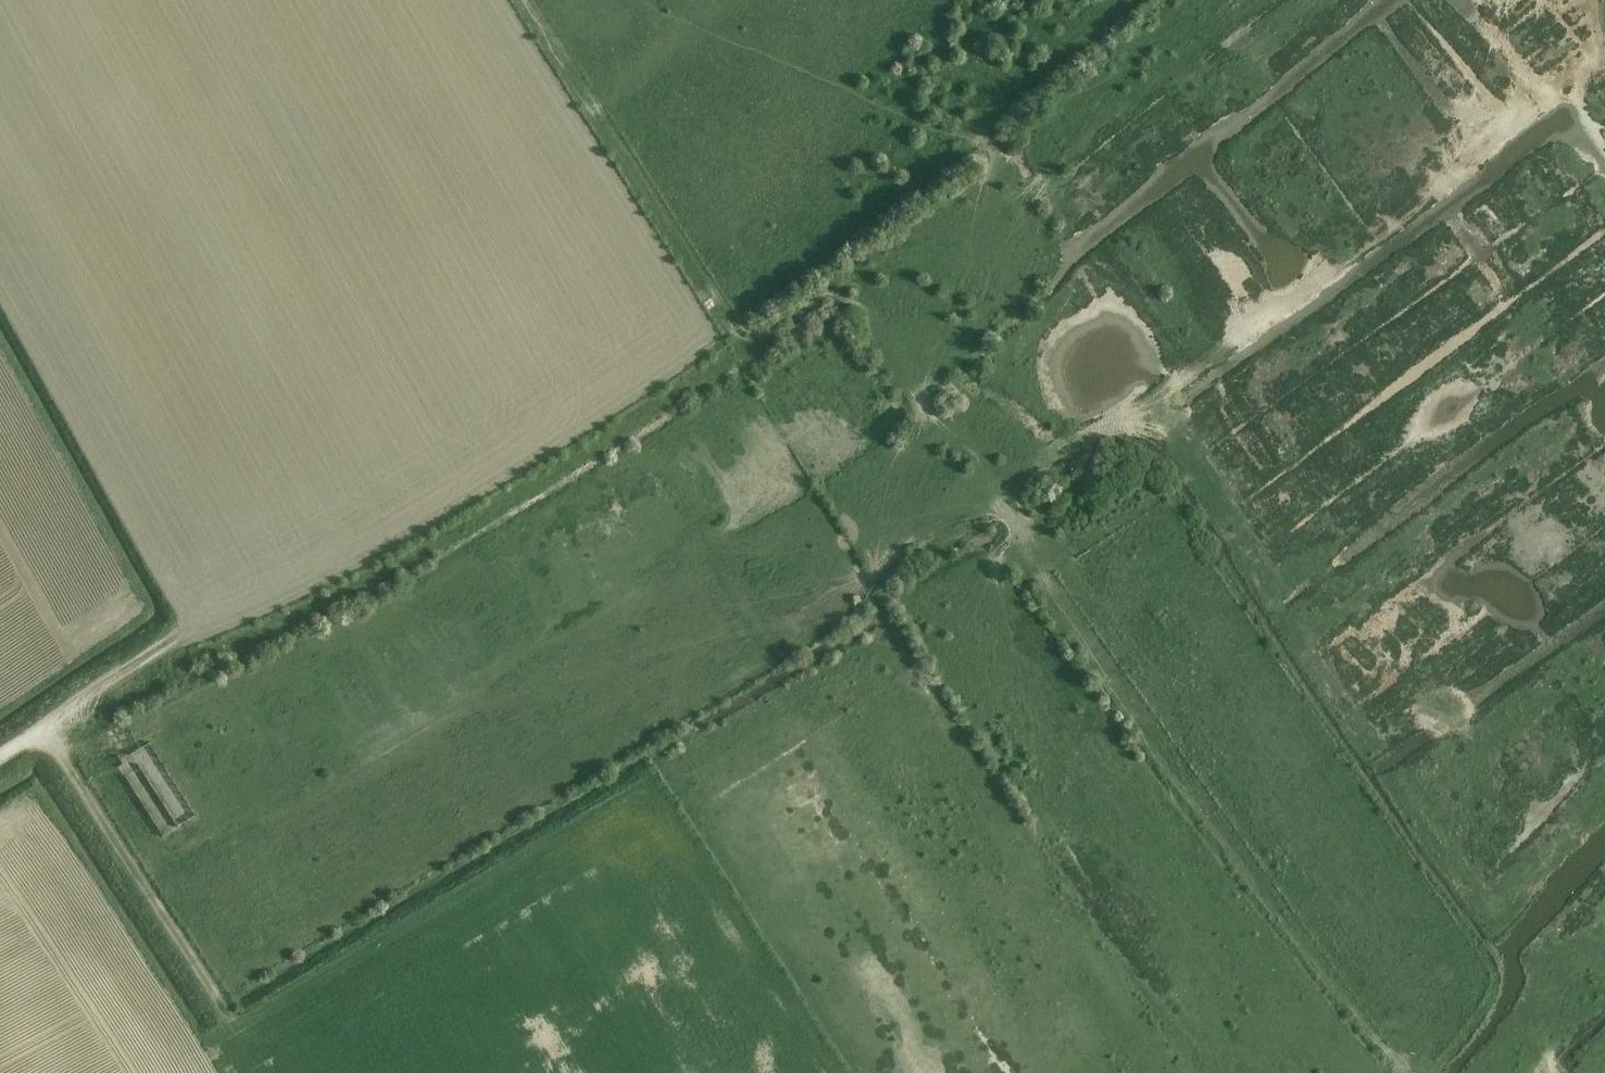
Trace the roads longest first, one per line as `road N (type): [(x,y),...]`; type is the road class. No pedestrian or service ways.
road 1 (unclassified): [(0,768),(188,641)]

